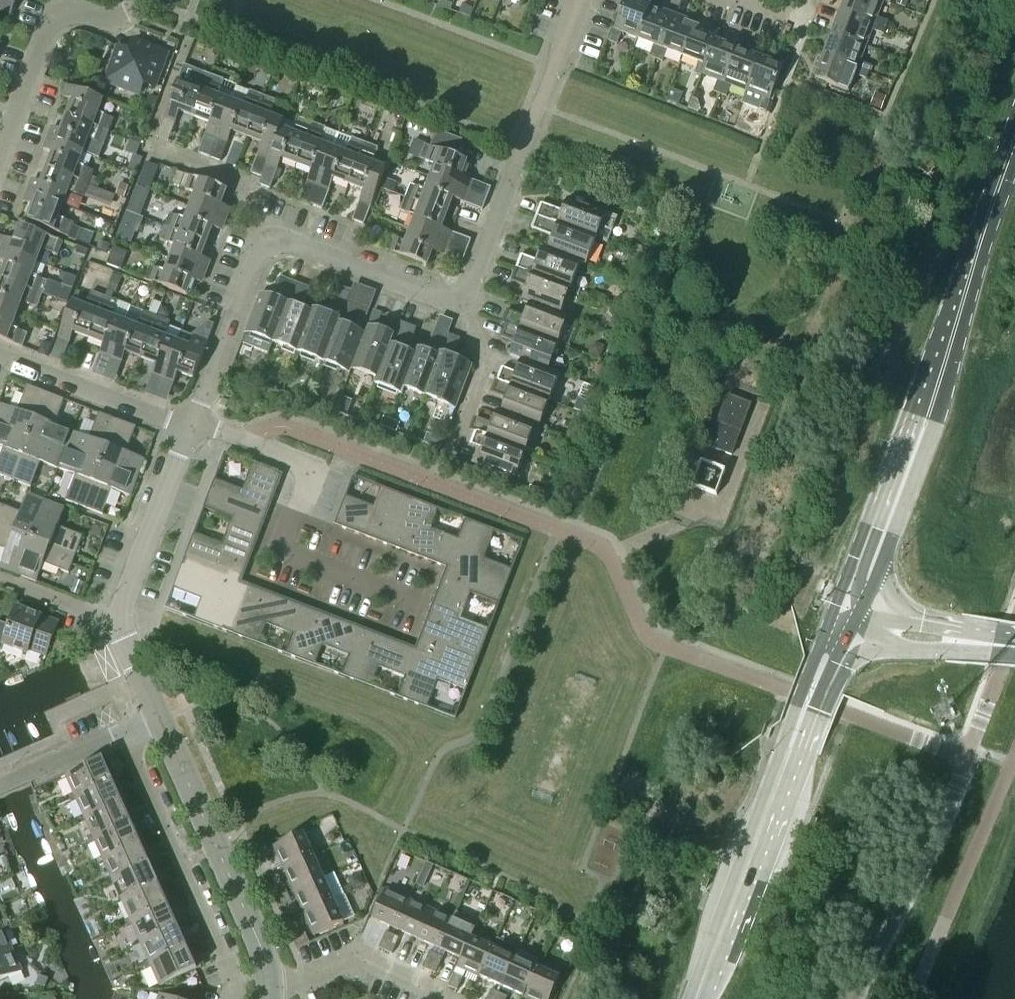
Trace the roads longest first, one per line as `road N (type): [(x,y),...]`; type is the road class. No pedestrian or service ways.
road 1 (tertiary): [(843,619),(1014,155)]
road 2 (residential): [(188,424),(270,242),(284,240),(463,304)]
road 3 (residential): [(188,424),(306,472),(279,550),(418,605)]
road 4 (residential): [(463,304),(580,0)]
road 5 (tertiary): [(276,993),(161,718)]
road 6 (residential): [(230,998),(225,957),(127,733)]
road 7 (secondary): [(697,998),(792,752)]
road 8 (residential): [(0,153),(52,23),(68,13),(127,15),(133,0)]
road 9 (residential): [(117,623),(188,424)]
road 10 (residential): [(188,424),(0,355)]
road 11 (residential): [(445,998),(358,956),(276,993)]
road 12 (residential): [(448,452),(483,357),(463,304)]
road 13 (secondary): [(843,619),(797,703),(792,752)]
road 14 (secondary): [(792,752),(816,710),(843,619)]
road 15 (residential): [(0,790),(127,733)]
road 16 (tertiary): [(843,619),(883,642),(967,642)]
road 17 (tertiary): [(967,642),(923,624),(843,619)]
road 18 (residential): [(117,623),(0,580)]

